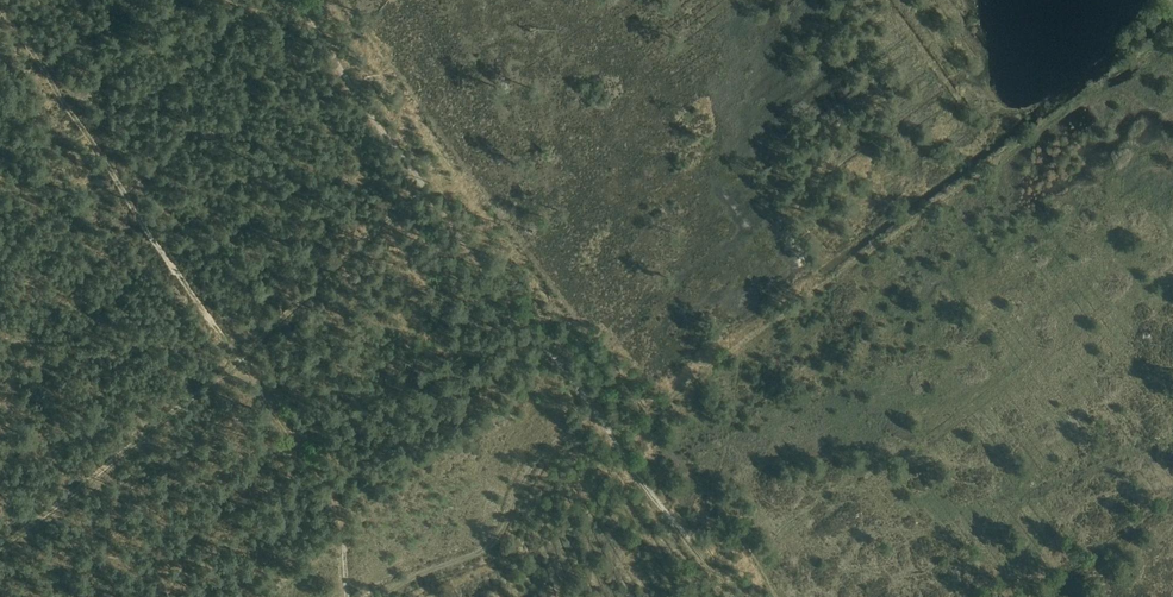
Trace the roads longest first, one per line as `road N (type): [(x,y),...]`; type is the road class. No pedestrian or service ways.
road 1 (track): [(294,0),(728,596)]

